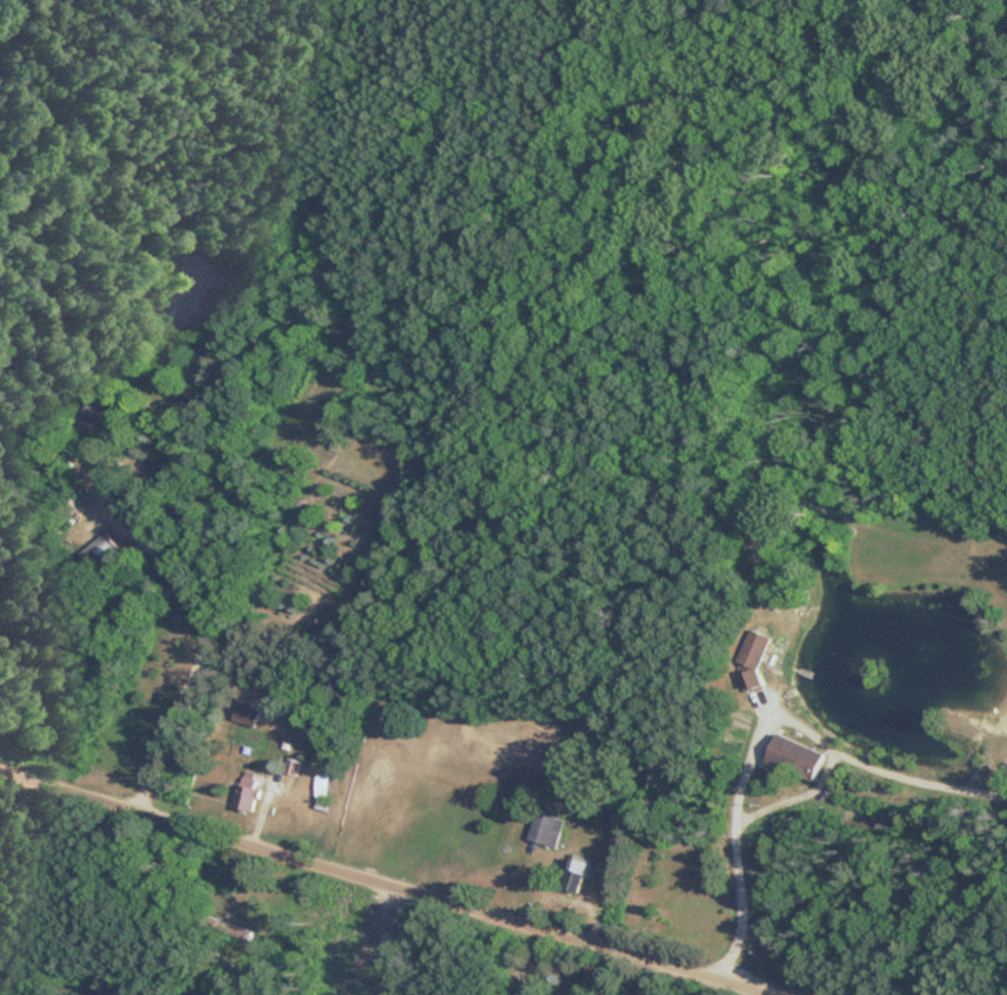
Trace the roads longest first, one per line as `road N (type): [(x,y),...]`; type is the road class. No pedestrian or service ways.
road 1 (residential): [(740,994),(0,783)]

